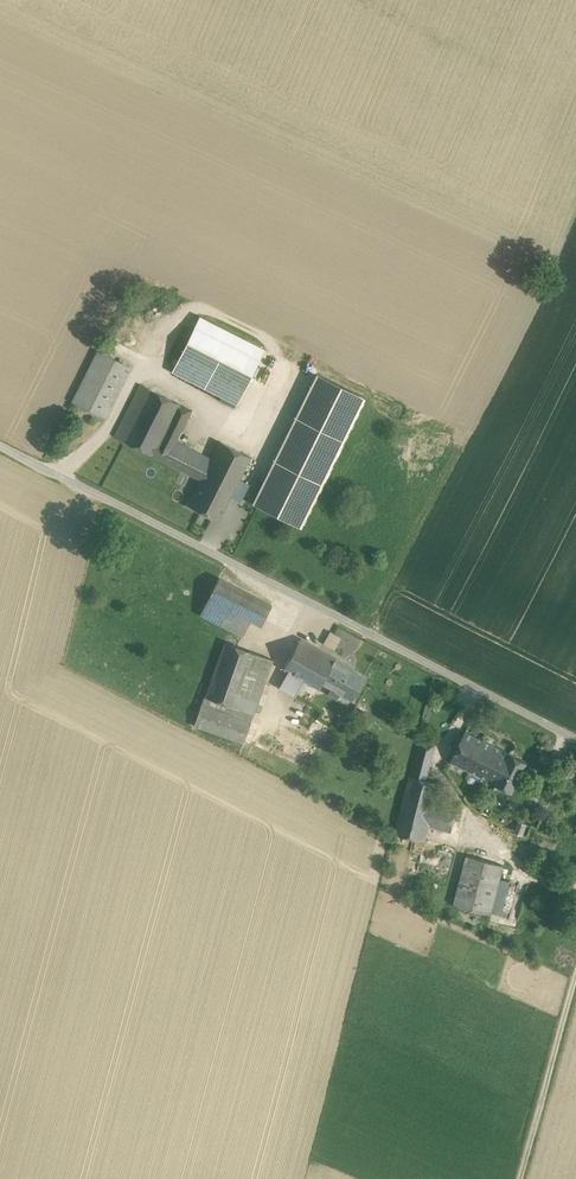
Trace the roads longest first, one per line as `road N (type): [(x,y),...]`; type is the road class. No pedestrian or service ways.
road 1 (unclassified): [(575,739),(0,448)]

